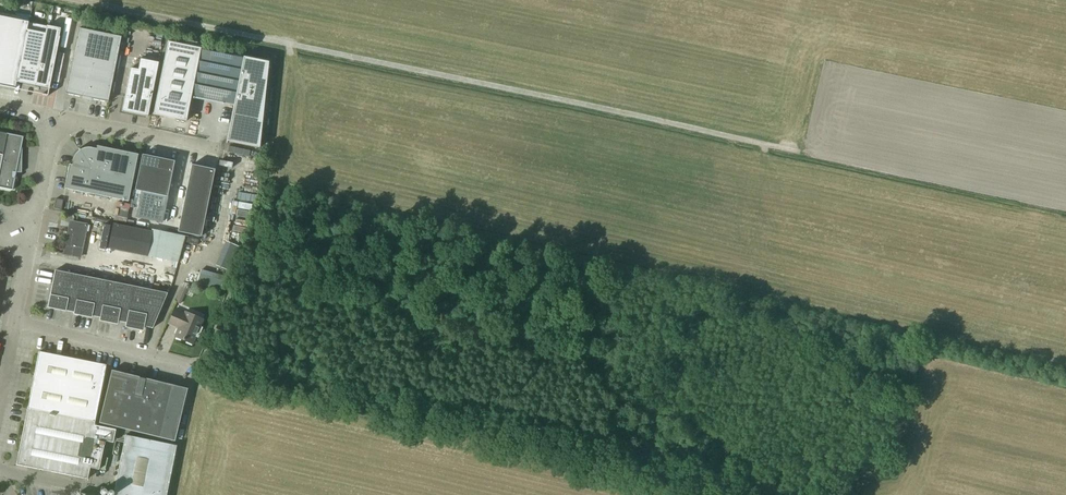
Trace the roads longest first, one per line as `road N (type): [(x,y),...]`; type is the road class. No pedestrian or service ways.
road 1 (track): [(195,365),(733,494)]
road 2 (track): [(554,345),(250,265),(205,367)]
road 3 (track): [(723,493),(723,435),(608,394),(567,347),(564,302)]
road 4 (unclassified): [(15,322),(195,365)]
road 5 (unclassified): [(221,153),(57,116)]
road 6 (track): [(567,347),(554,345),(474,431)]

